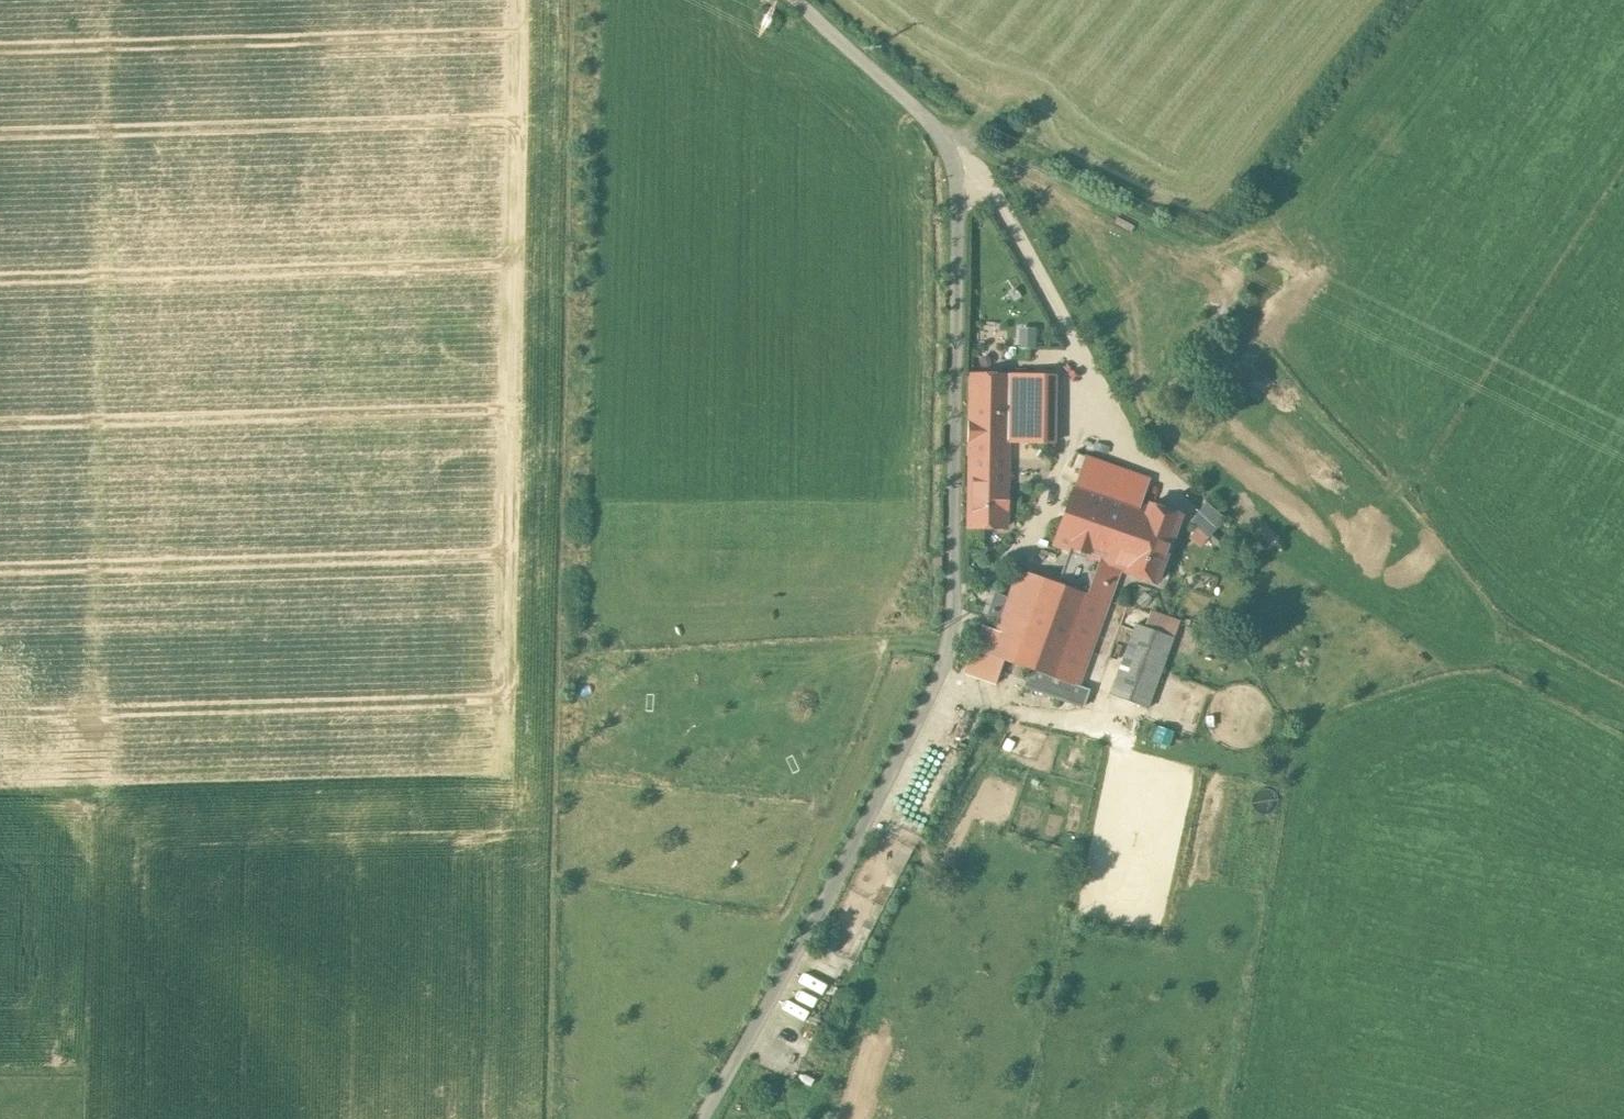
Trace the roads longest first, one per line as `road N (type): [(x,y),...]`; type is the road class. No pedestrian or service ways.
road 1 (unclassified): [(706,1118),(800,956),(950,660),(955,631),(963,194),(948,135),(801,0)]

